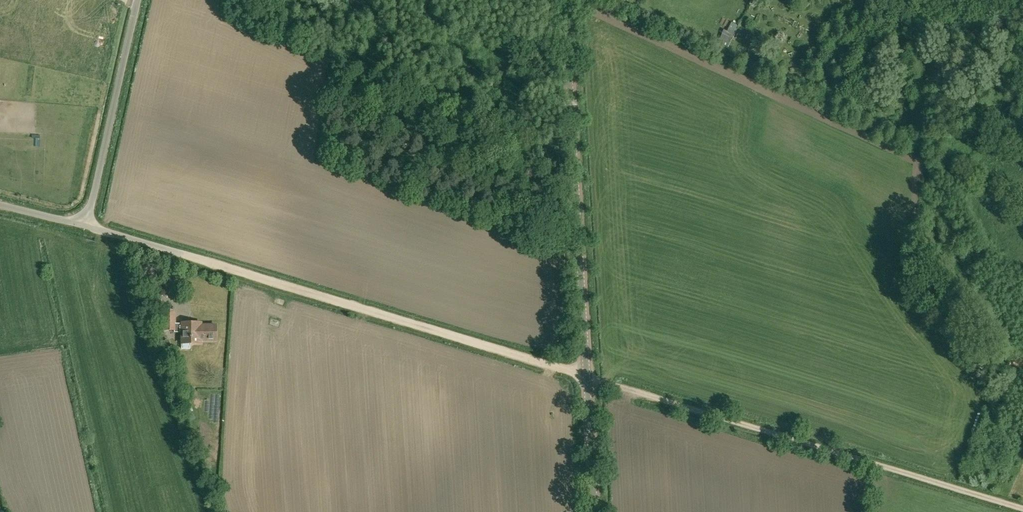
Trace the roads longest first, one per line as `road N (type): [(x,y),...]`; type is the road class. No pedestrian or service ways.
road 1 (track): [(74,223),(1022,511)]
road 2 (tertiary): [(594,511),(563,0)]
road 3 (unclassified): [(0,204),(74,223),(89,210),(136,0)]

